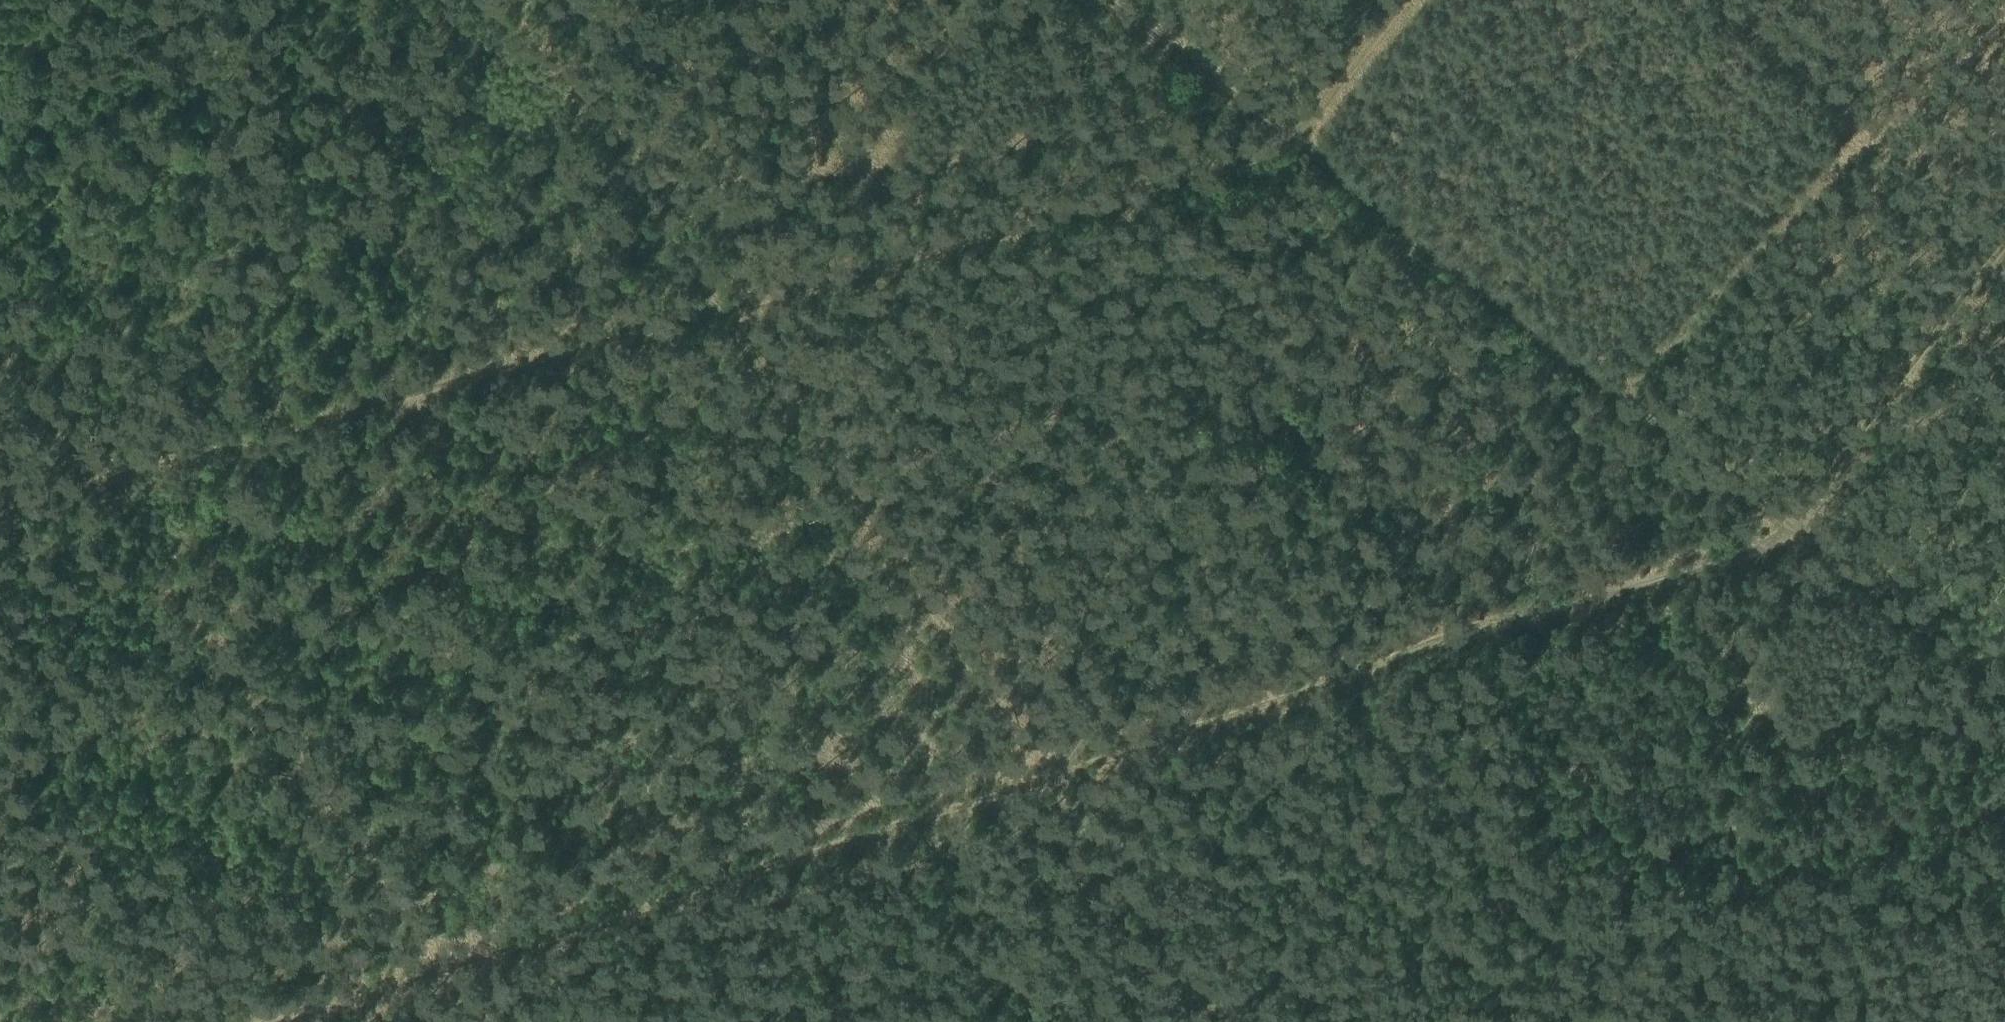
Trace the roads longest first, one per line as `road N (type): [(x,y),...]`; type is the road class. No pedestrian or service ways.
road 1 (track): [(2004,242),(1787,529),(1550,616),(253,1021)]
road 2 (track): [(0,502),(1287,147),(1393,0)]

